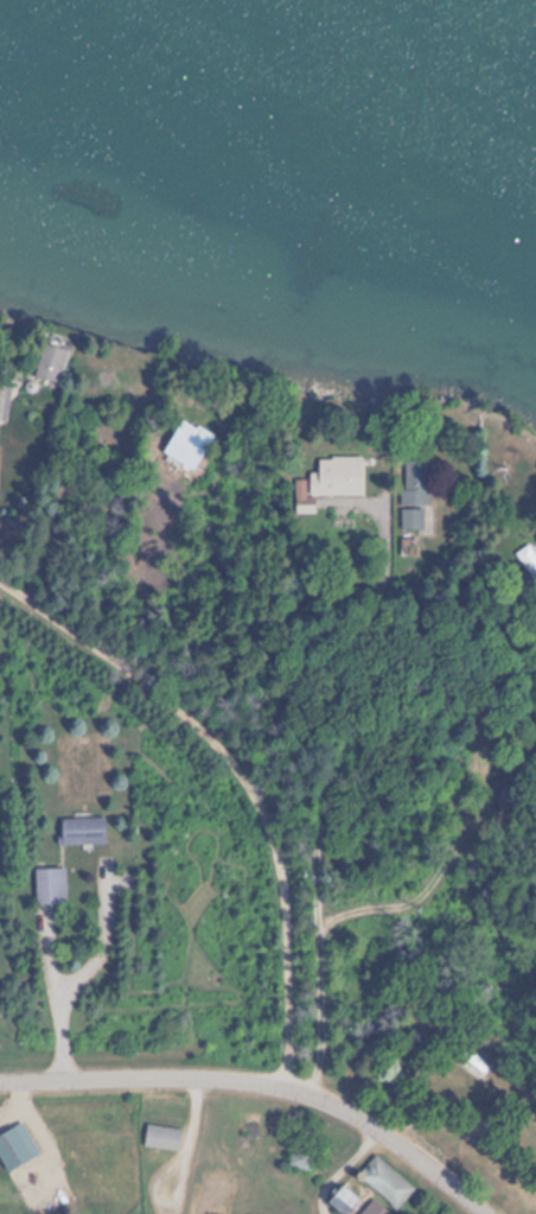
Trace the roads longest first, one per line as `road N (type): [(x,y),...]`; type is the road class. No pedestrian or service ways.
road 1 (residential): [(0,582),(161,689),(244,776),(280,867),(281,1085)]
road 2 (residential): [(0,1081),(222,1076),(281,1085),(365,1120),(482,1213)]
road 3 (track): [(319,927),(349,910),(414,900),(438,878),(535,736)]

